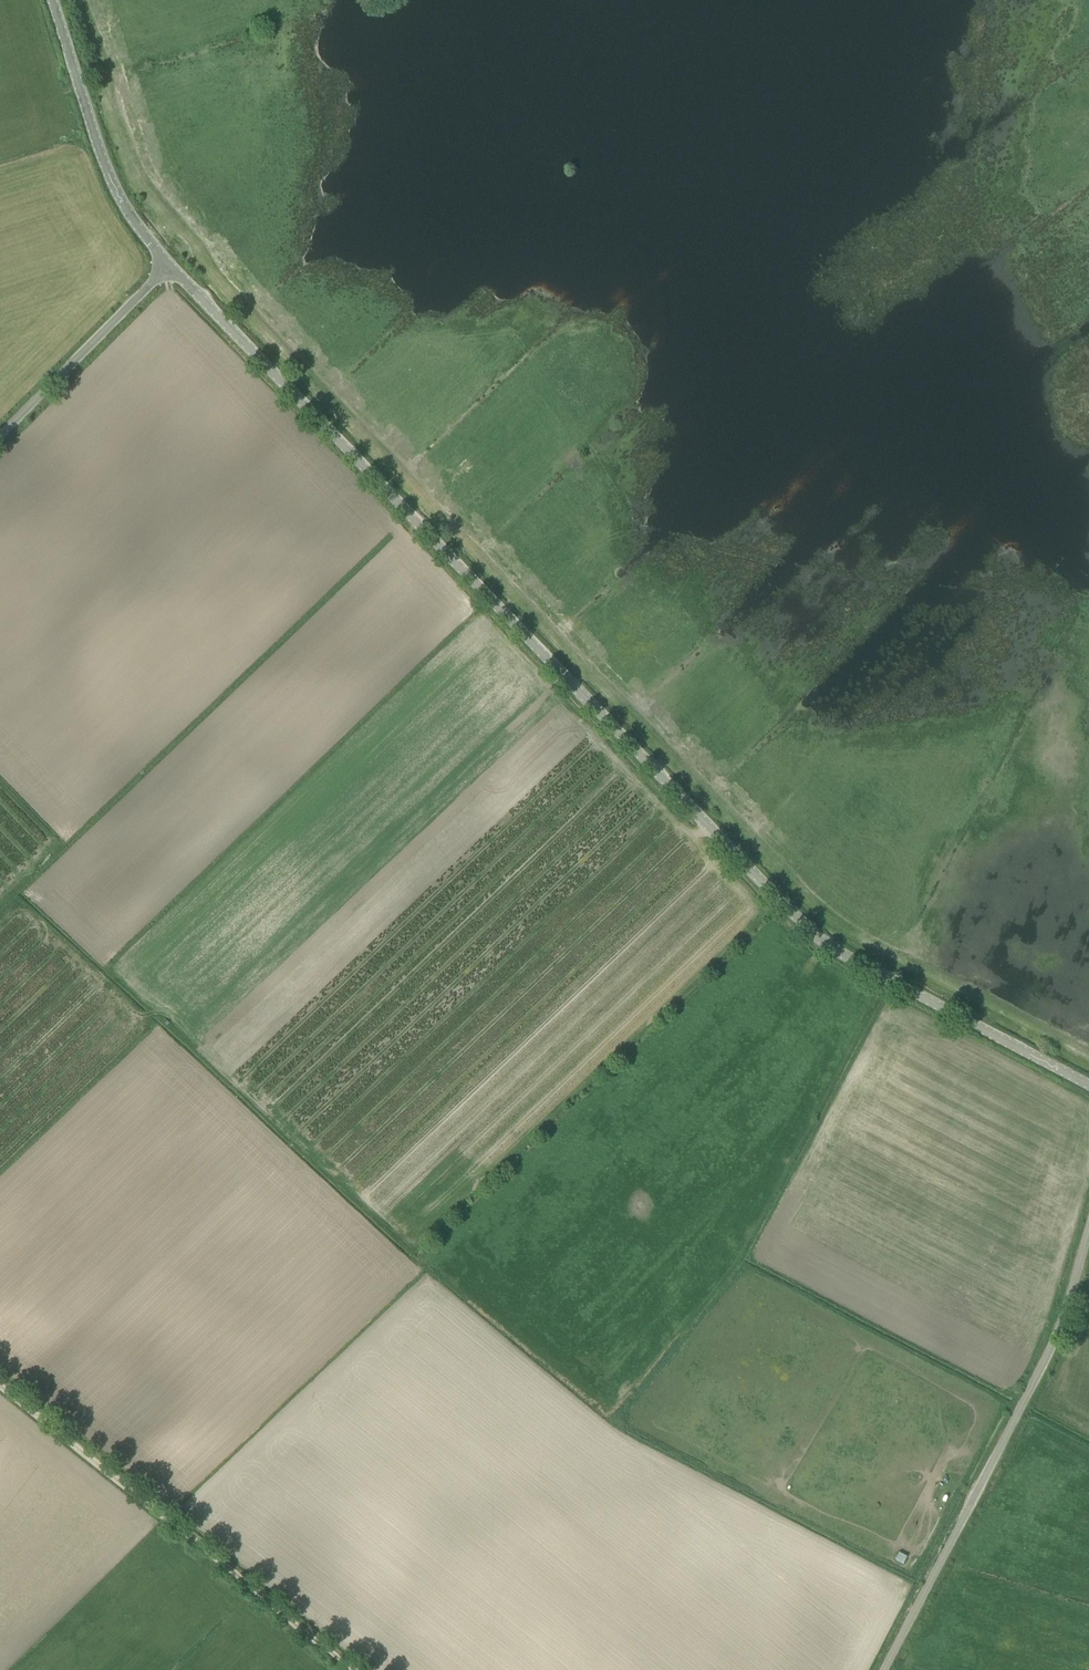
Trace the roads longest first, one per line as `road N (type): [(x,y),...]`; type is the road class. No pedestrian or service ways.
road 1 (unclassified): [(1088,1081),(818,941),(157,258)]
road 2 (unclassified): [(880,1669),(1033,1383),(1088,1229)]
road 3 (track): [(0,1379),(361,1669)]
road 4 (unclassified): [(157,258),(104,164),(50,0)]
road 5 (unclassified): [(0,424),(157,258)]

